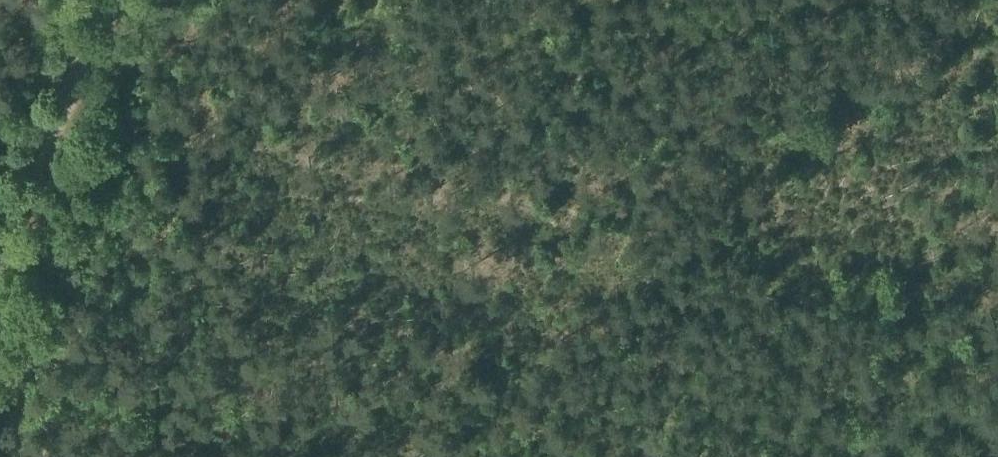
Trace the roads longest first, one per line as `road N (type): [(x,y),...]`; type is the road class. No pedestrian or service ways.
road 1 (unclassified): [(0,260),(132,0)]

